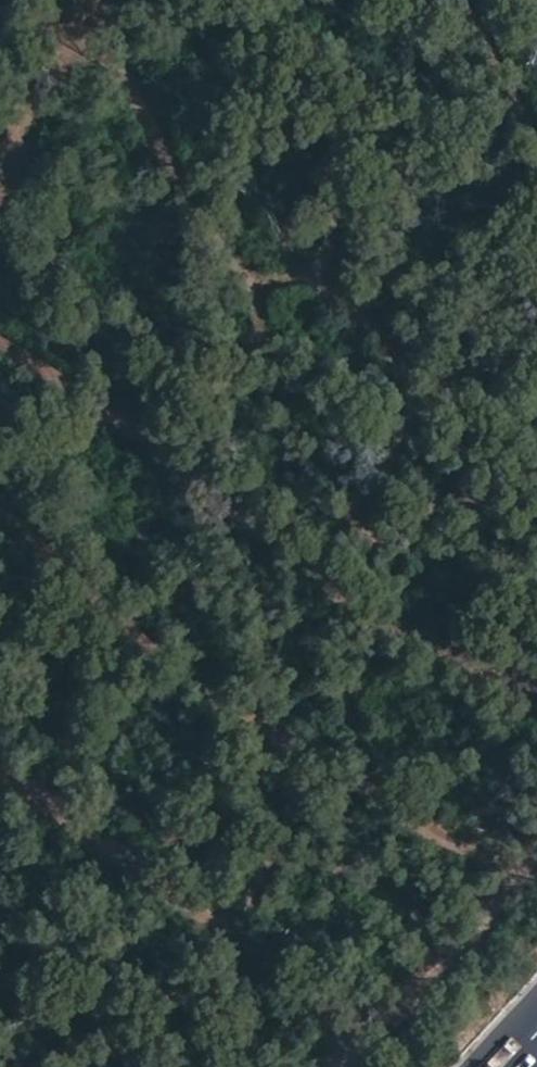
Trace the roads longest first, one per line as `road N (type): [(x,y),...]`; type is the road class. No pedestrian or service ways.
road 1 (track): [(536,863),(350,1066)]

